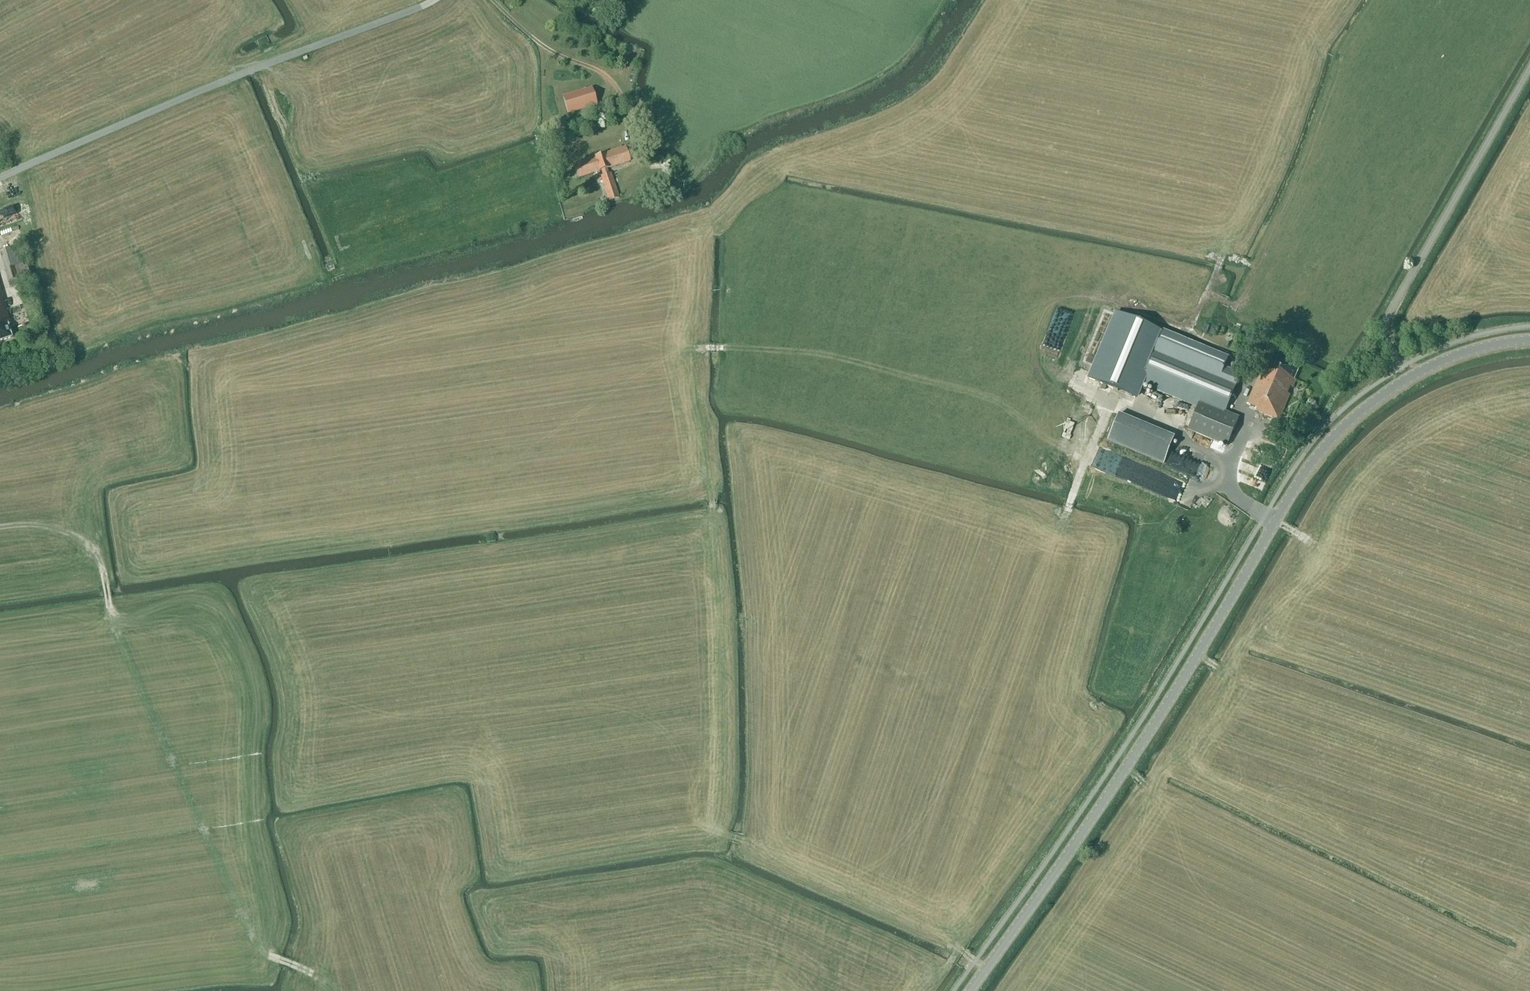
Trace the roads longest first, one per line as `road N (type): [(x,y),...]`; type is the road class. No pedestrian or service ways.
road 1 (tertiary): [(970,990),(1139,748),(1323,450),(1420,372),(1467,352),(1529,340)]
road 2 (track): [(493,0),(537,43),(610,78),(626,111)]

